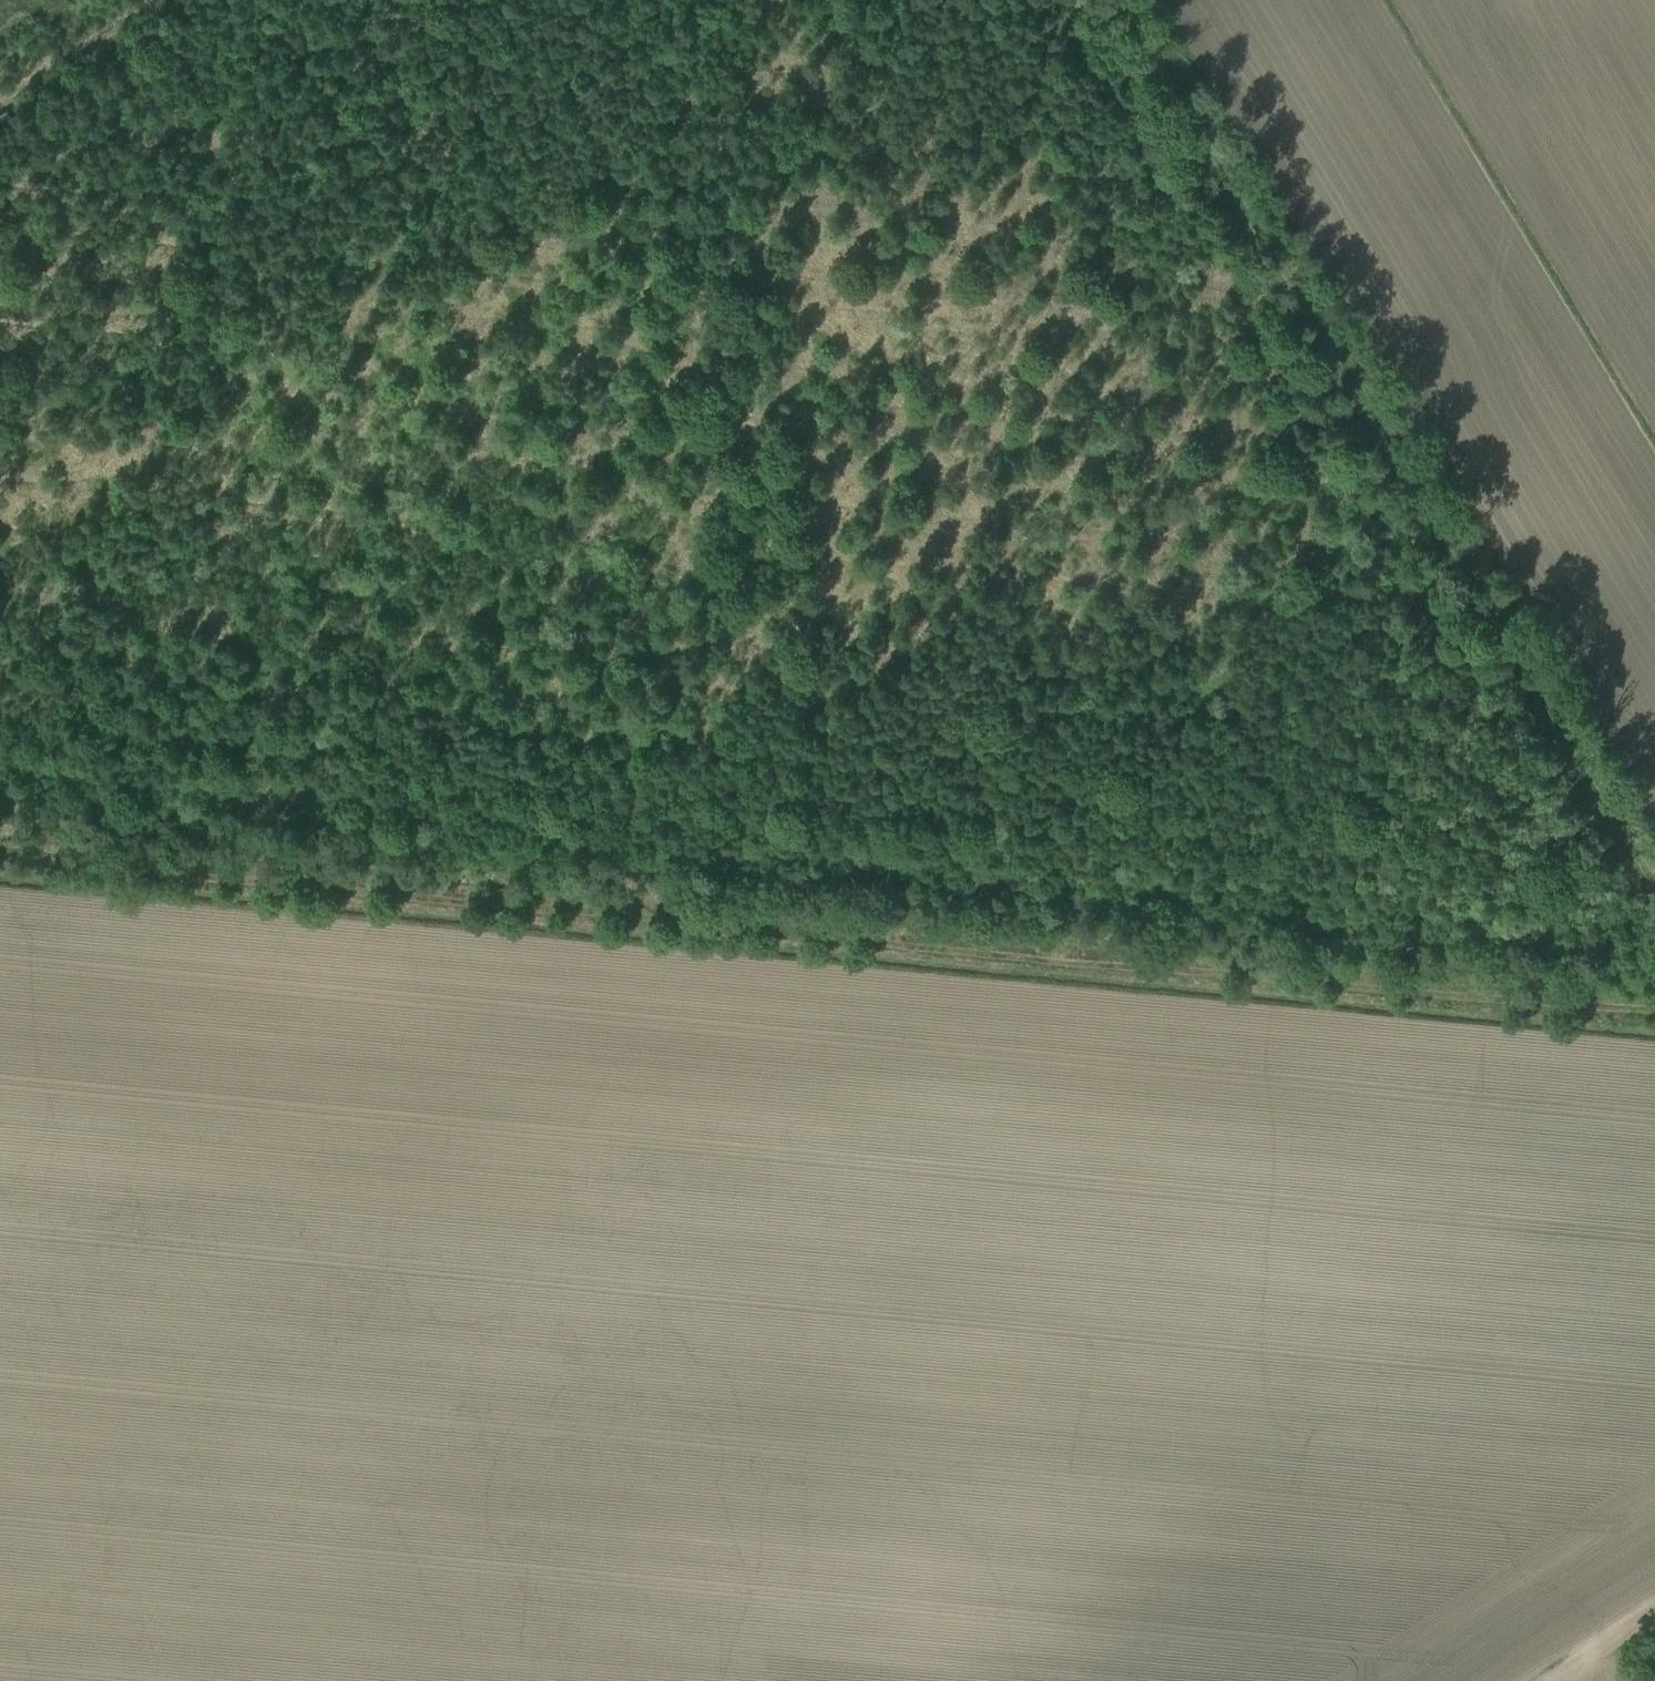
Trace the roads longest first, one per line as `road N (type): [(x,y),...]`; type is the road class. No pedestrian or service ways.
road 1 (track): [(0,868),(1654,1032)]
road 2 (track): [(1654,1613),(1552,1680)]

